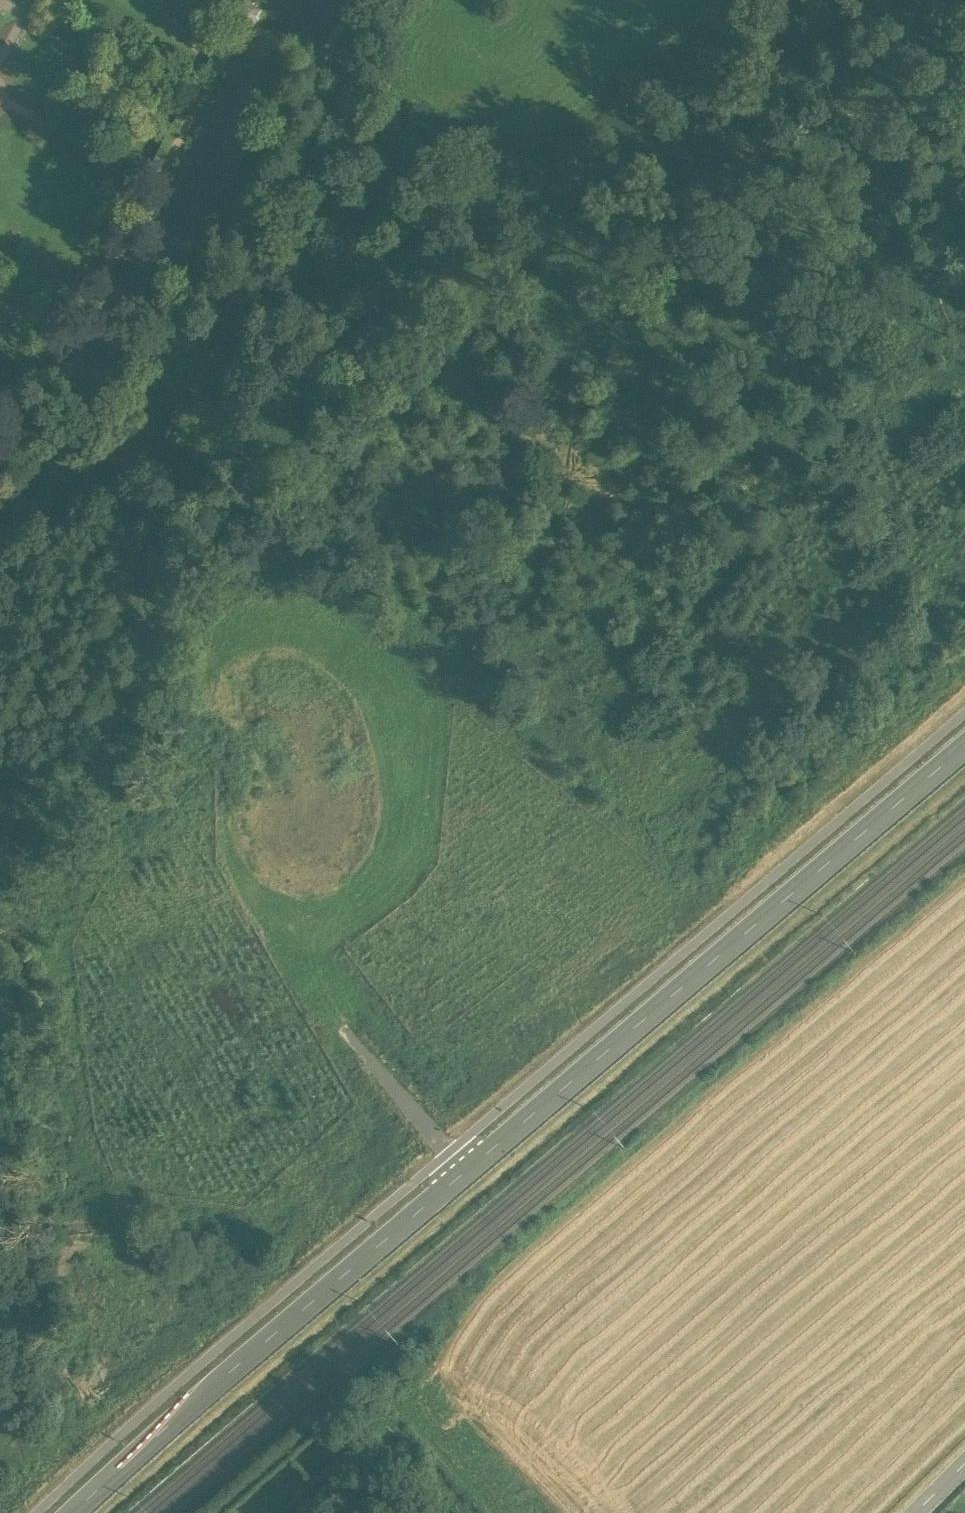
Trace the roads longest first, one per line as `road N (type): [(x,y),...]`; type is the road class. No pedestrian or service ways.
road 1 (secondary): [(208,1388),(964,744)]
road 2 (track): [(361,0),(0,634)]
road 3 (secondary): [(208,1388),(71,1512)]

